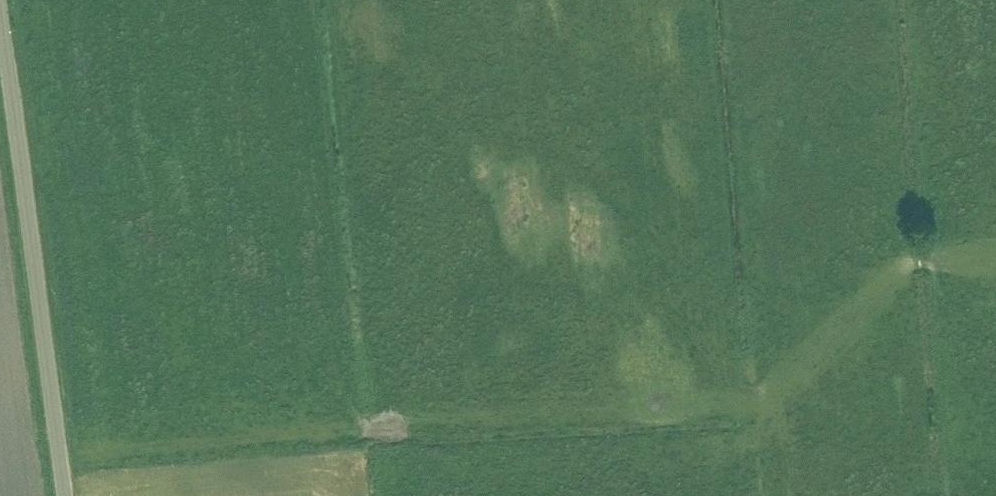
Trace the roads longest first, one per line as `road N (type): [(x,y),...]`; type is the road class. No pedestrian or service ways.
road 1 (unclassified): [(64,495),(0,15)]

